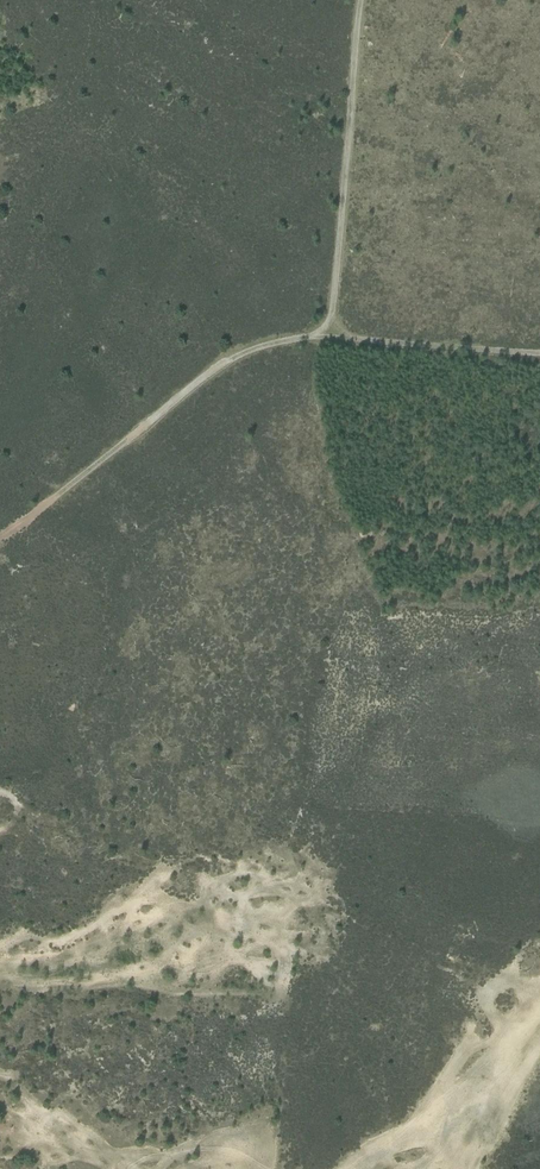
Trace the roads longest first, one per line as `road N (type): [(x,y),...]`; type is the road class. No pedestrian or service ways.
road 1 (track): [(0,538),(242,354),(325,337)]
road 2 (track): [(360,0),(325,337)]
road 3 (track): [(325,337),(539,352)]

